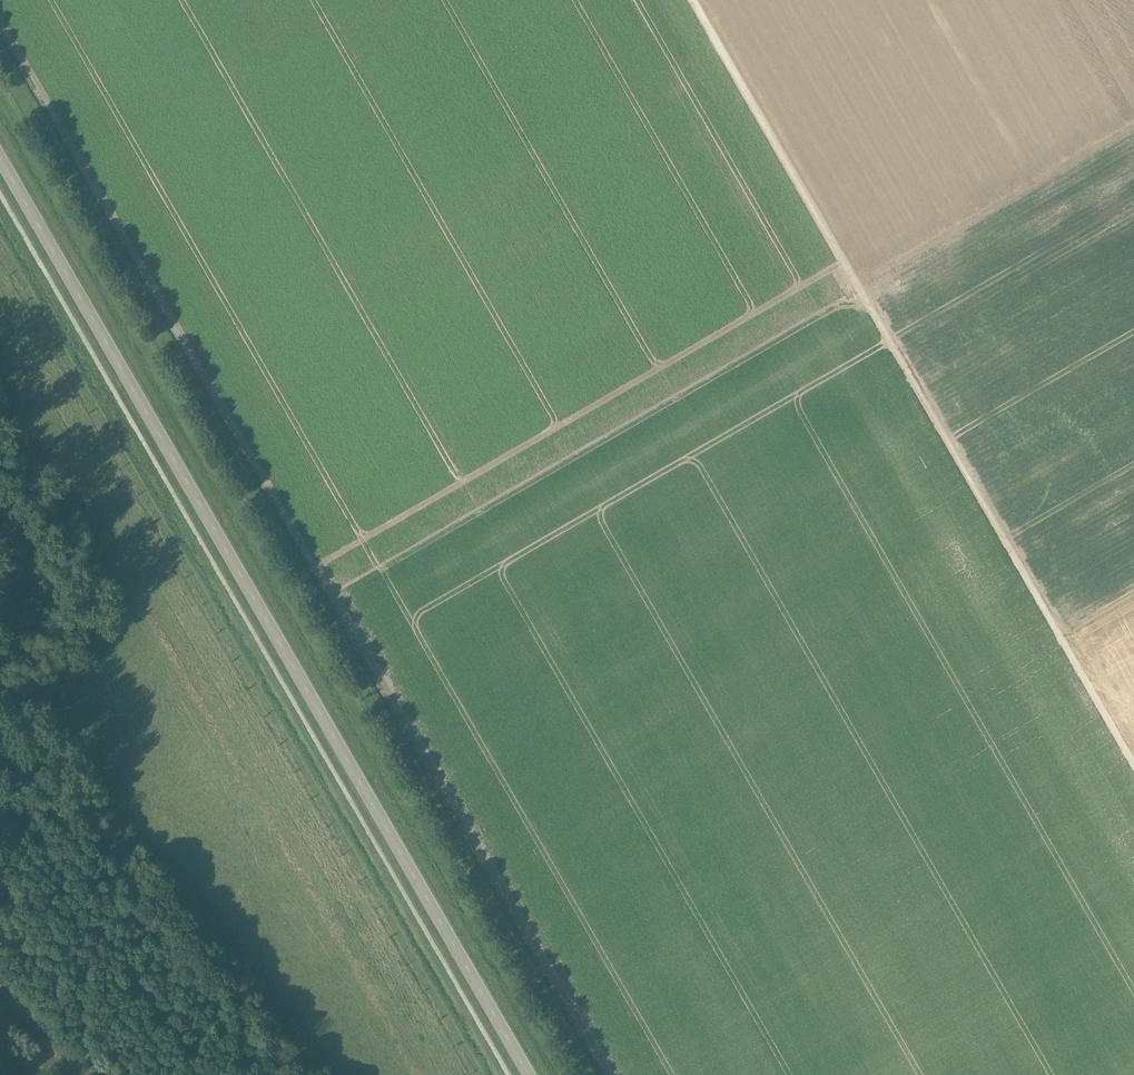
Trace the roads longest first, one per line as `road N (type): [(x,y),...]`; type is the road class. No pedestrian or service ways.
road 1 (tertiary): [(0,163),(528,1074)]

